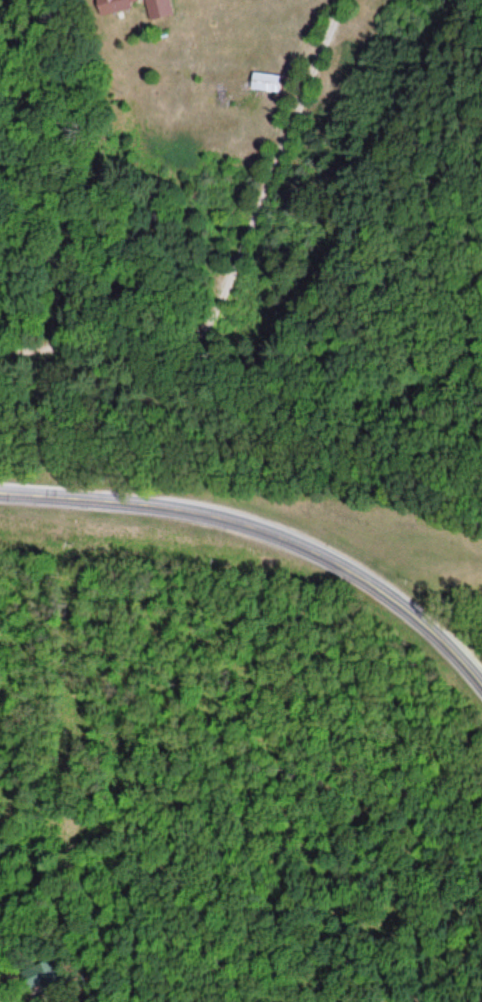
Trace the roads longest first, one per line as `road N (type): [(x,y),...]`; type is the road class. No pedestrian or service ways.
road 1 (tertiary): [(0,494),(164,506),(264,531),(401,607),(481,688)]

